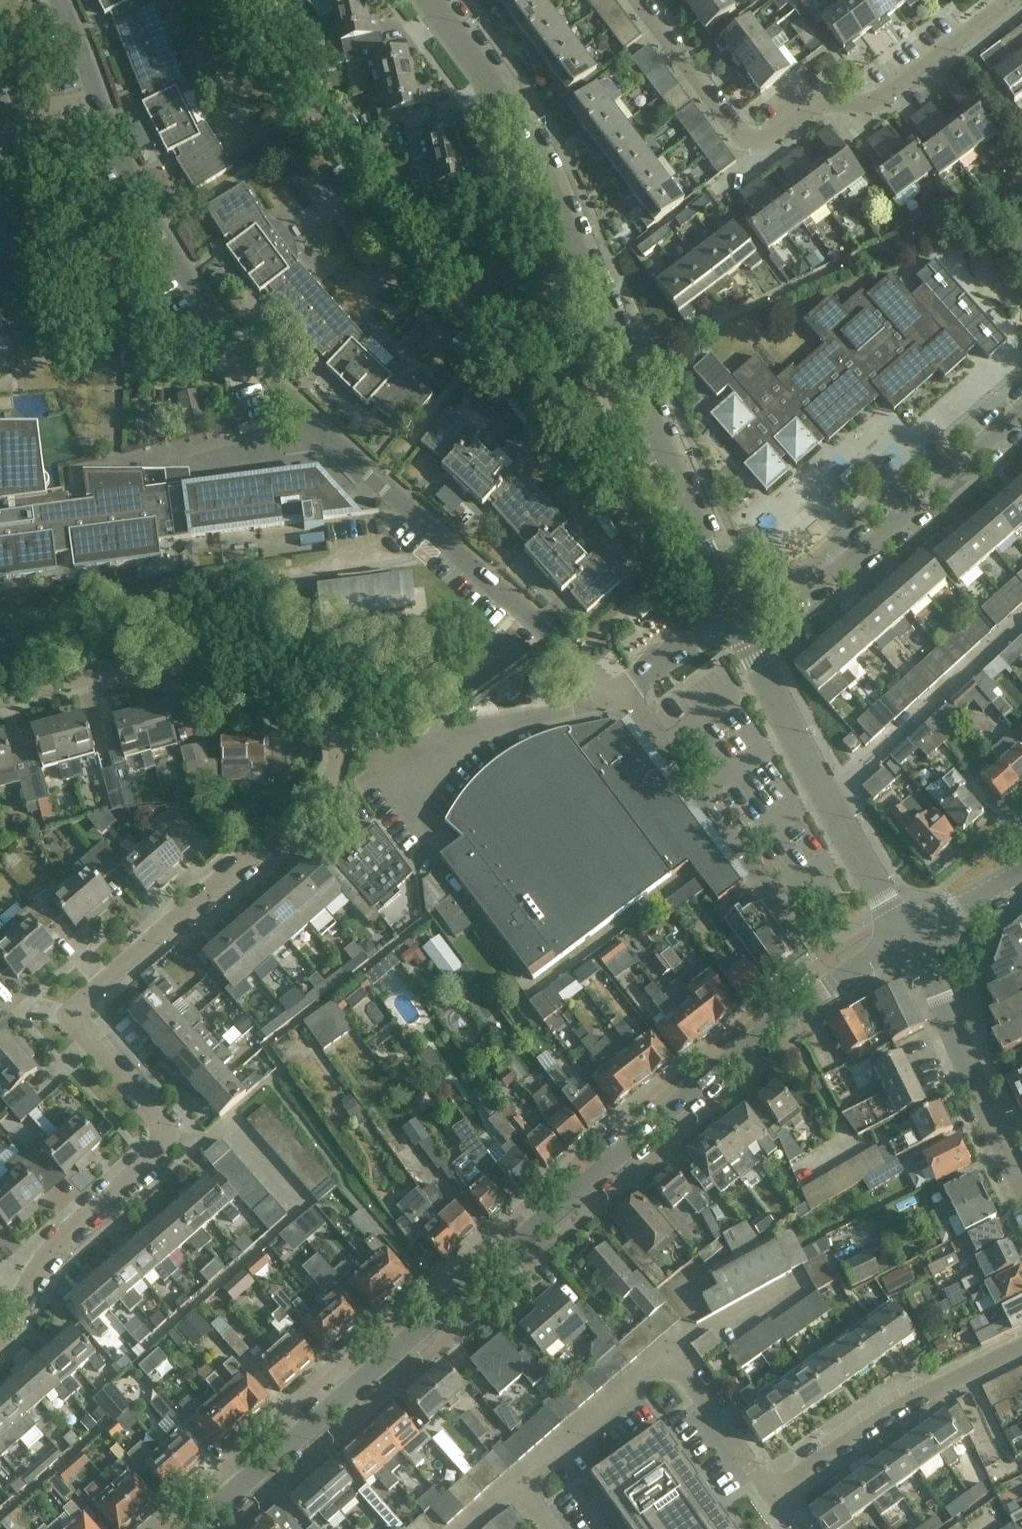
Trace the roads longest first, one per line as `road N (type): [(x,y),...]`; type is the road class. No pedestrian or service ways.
road 1 (residential): [(194,1528),(709,1076),(907,934)]
road 2 (residential): [(608,700),(586,670),(341,456),(212,321),(150,235),(50,0)]
road 3 (residential): [(0,1327),(40,1263),(153,1158),(163,1139),(161,1125),(81,1031),(82,1005),(335,774),(339,736)]
road 4 (unclassified): [(734,621),(521,130),(425,0)]
road 5 (residential): [(638,0),(740,137),(762,143),(814,105),(873,105),(1002,11)]
road 6 (residential): [(734,621),(826,585),(1021,413)]
road 7 (residential): [(773,1495),(672,1365),(654,1368),(522,1484)]
road 8 (residential): [(0,699),(102,672),(147,670),(203,679),(339,736)]
road 9 (residential): [(773,1495),(925,1394),(1021,1349)]
road 10 (residential): [(339,736),(425,736),(608,700)]
road 11 (unclassified): [(1021,1179),(907,934)]
road 12 (residential): [(623,691),(780,900)]
road 13 (residential): [(827,800),(1021,629)]
road 14 (unclassified): [(827,800),(734,621)]
road 15 (unclassified): [(907,934),(827,800)]
road 16 (residential): [(623,691),(734,621)]
road 17 (residential): [(907,934),(1021,875)]

